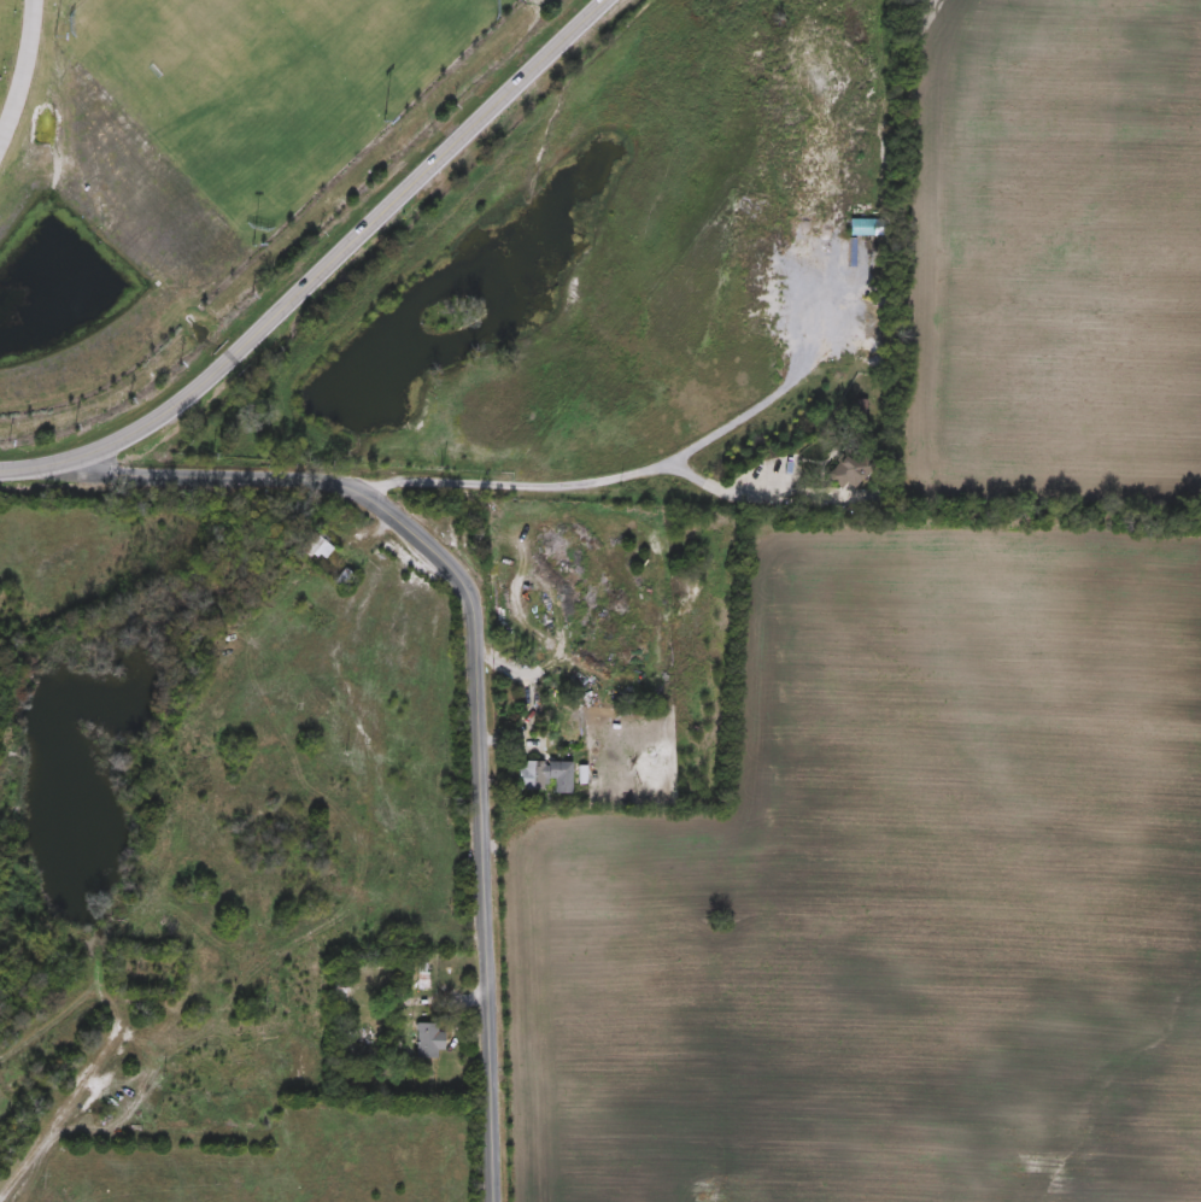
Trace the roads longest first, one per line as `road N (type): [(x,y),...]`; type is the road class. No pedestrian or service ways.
road 1 (residential): [(86,457),(344,470),(461,575),(473,662),(490,1201)]
road 2 (secondary): [(0,472),(86,457),(183,401),(606,0)]
road 3 (residential): [(344,470),(591,479),(641,465)]

